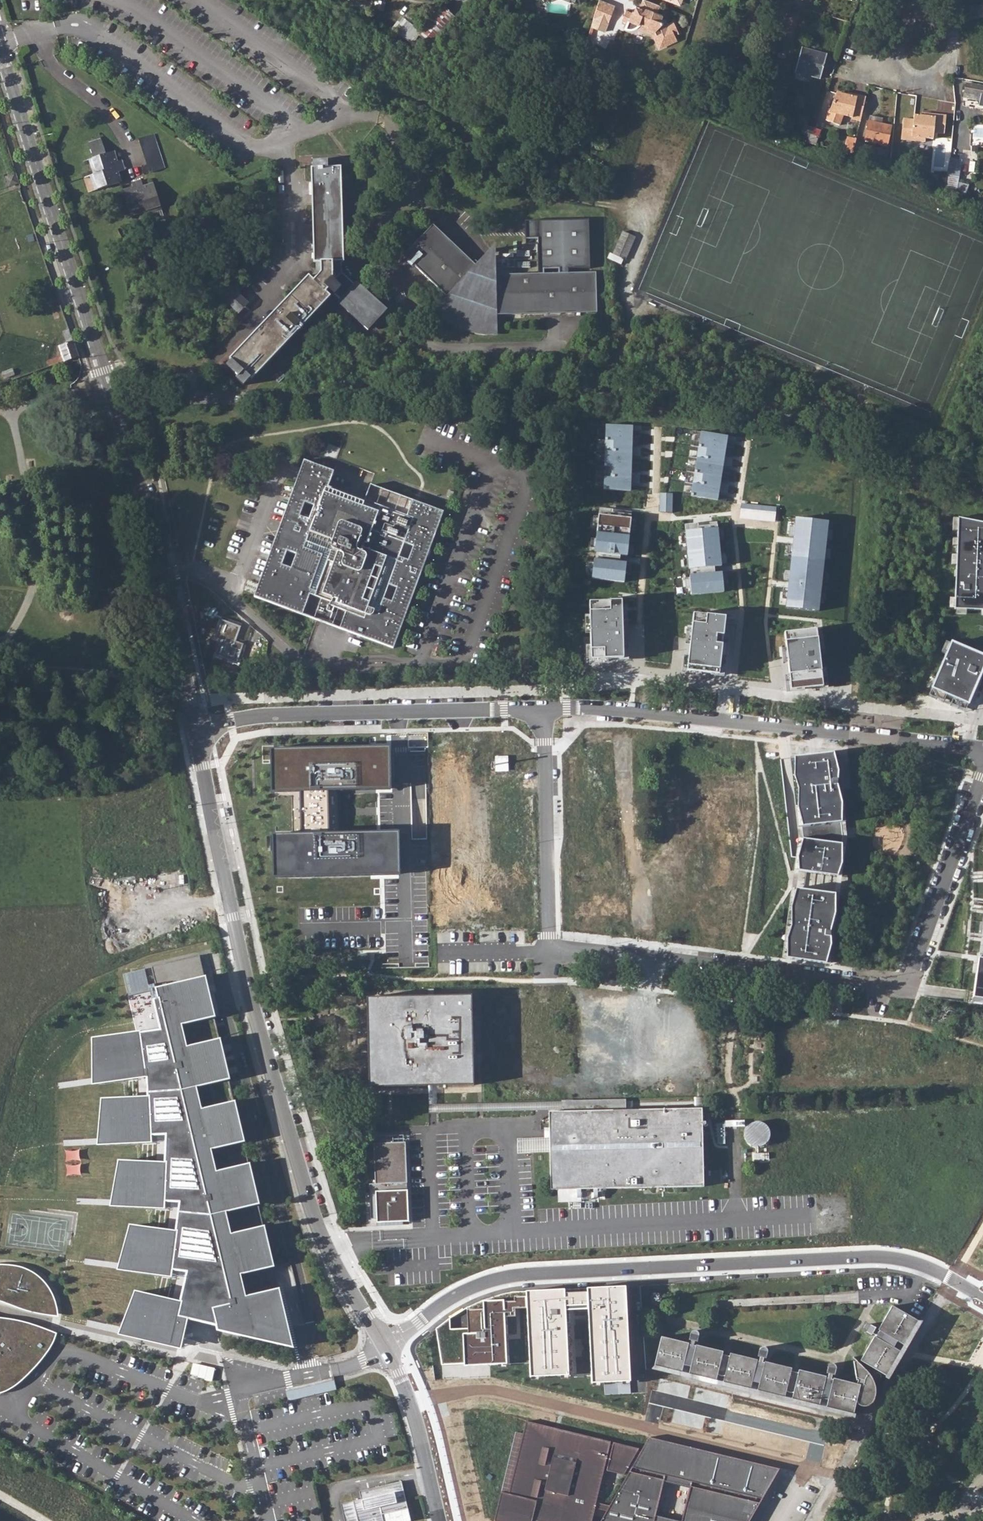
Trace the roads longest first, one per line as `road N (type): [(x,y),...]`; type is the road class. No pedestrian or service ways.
road 1 (unclassified): [(184,396),(599,388),(694,394),(906,469),(982,480)]
road 2 (residential): [(383,1346),(313,1214),(249,988),(195,726)]
road 3 (residential): [(383,1346),(462,1292),(519,1275),(889,1257),(982,1296)]
road 4 (residential): [(549,952),(902,985),(982,775)]
road 5 (residential): [(982,760),(973,750),(851,733),(545,708)]
road 6 (residential): [(110,396),(0,54)]
road 7 (residential): [(545,708),(195,726)]
road 8 (residential): [(195,726),(165,573),(110,396)]
road 9 (residential): [(545,708),(549,952)]
road 10 (residential): [(440,1520),(411,1402),(383,1346)]

